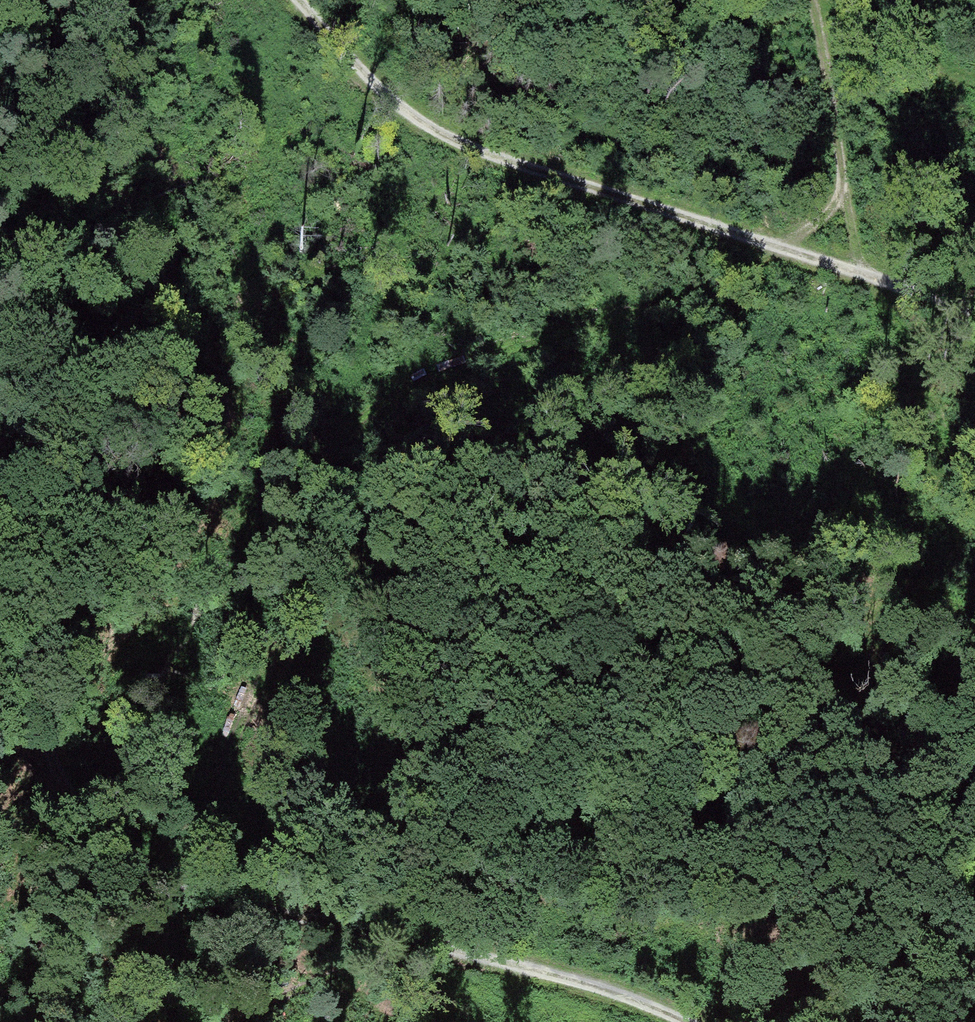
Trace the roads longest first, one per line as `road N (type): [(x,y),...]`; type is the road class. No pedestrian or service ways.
road 1 (track): [(779,247),(672,306),(546,336),(356,412),(321,473),(307,564),(182,893)]
road 2 (track): [(0,654),(115,859),(182,893),(358,926),(683,1021)]
road 3 (track): [(735,1021),(766,822),(851,525),(875,280)]
road 4 (track): [(861,275),(535,166),(437,124),(372,76),(302,0)]
road 5 (track): [(805,0),(821,33),(861,275)]
road 6 (track): [(974,316),(861,275)]

